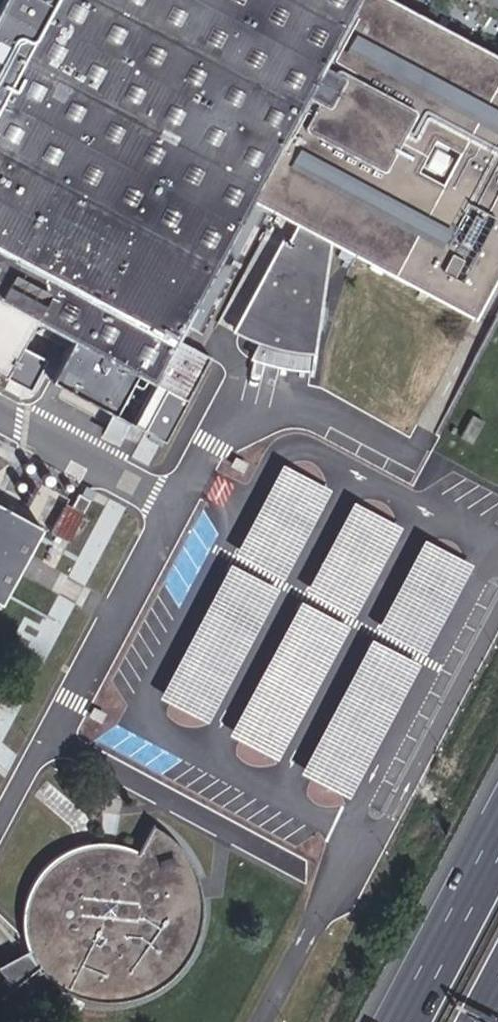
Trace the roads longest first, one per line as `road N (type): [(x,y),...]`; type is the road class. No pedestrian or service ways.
road 1 (motorway): [(497,841),(403,1021)]

